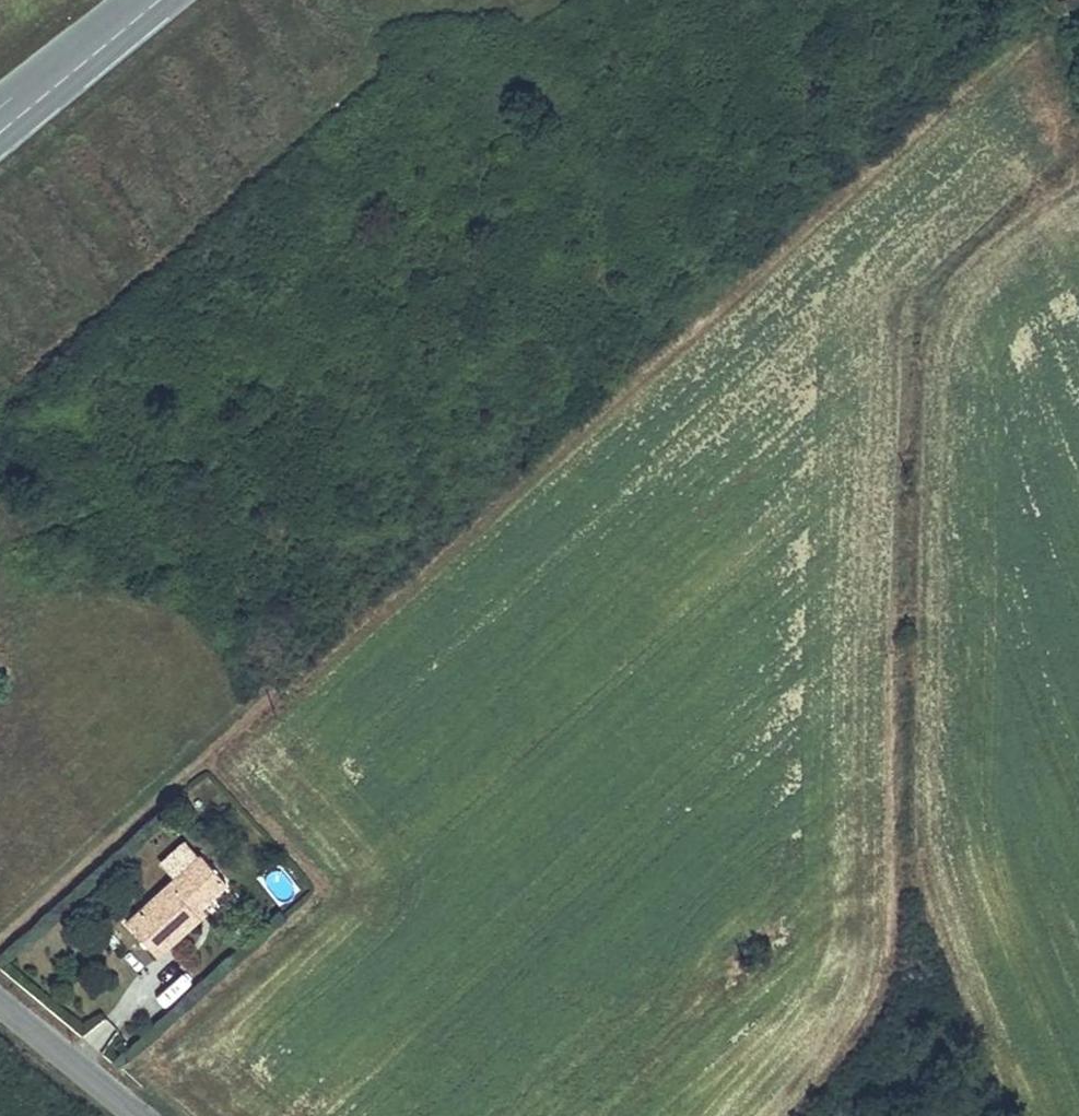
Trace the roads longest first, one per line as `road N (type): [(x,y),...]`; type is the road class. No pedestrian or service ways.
road 1 (secondary): [(0,132),(158,0)]
road 2 (tertiary): [(0,999),(138,1115)]

